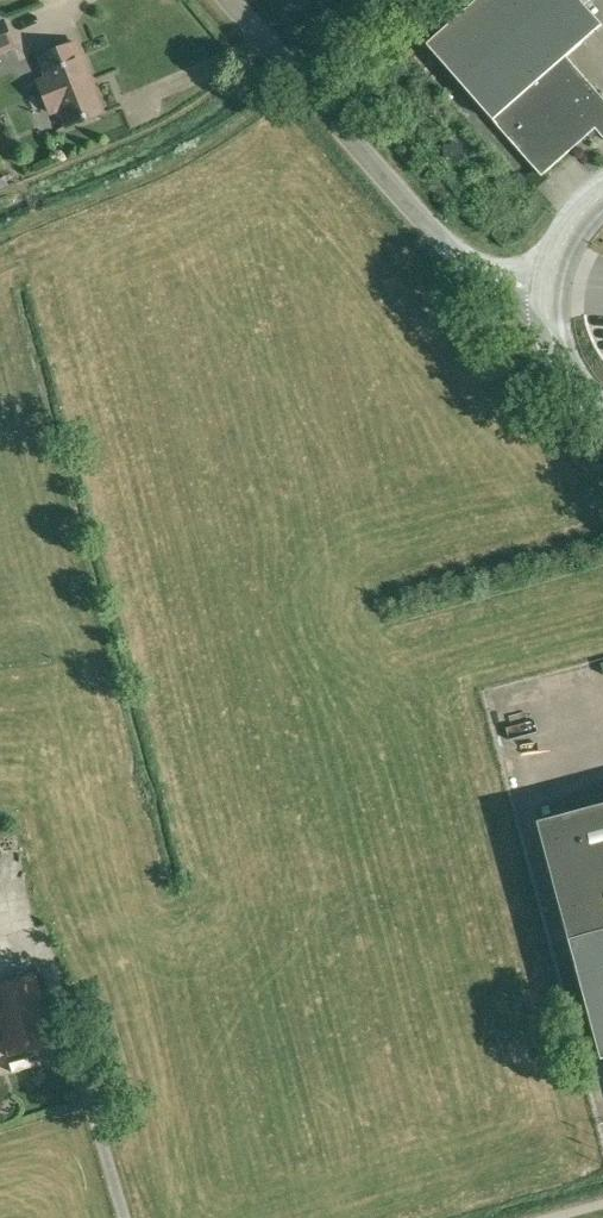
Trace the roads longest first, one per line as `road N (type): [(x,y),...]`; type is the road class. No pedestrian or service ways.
road 1 (unclassified): [(547,287),(469,268),(233,0)]
road 2 (unclassified): [(547,287),(561,352),(602,410)]

